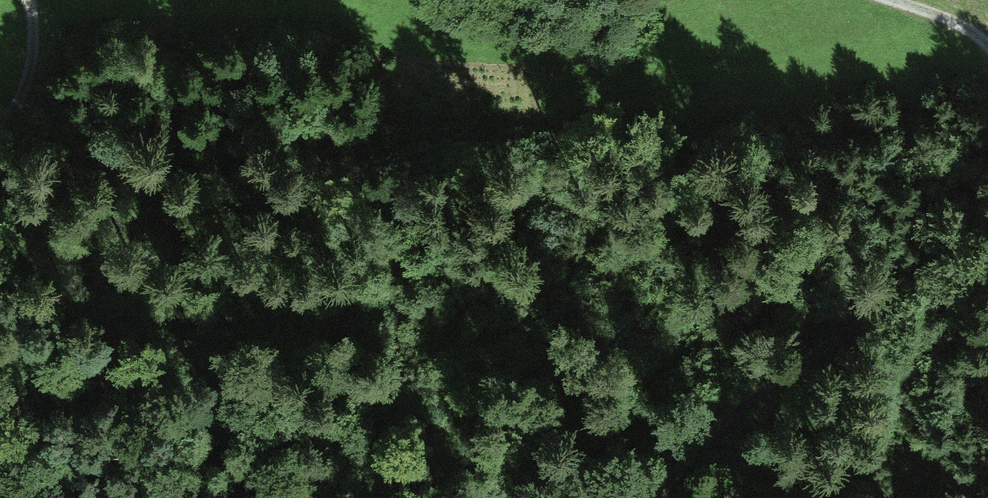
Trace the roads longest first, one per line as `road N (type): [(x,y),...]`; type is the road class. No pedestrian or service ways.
road 1 (track): [(651,497),(742,399),(978,224),(987,200)]
road 2 (track): [(24,0),(28,71),(17,105),(0,123)]
road 3 (track): [(0,452),(112,497)]

